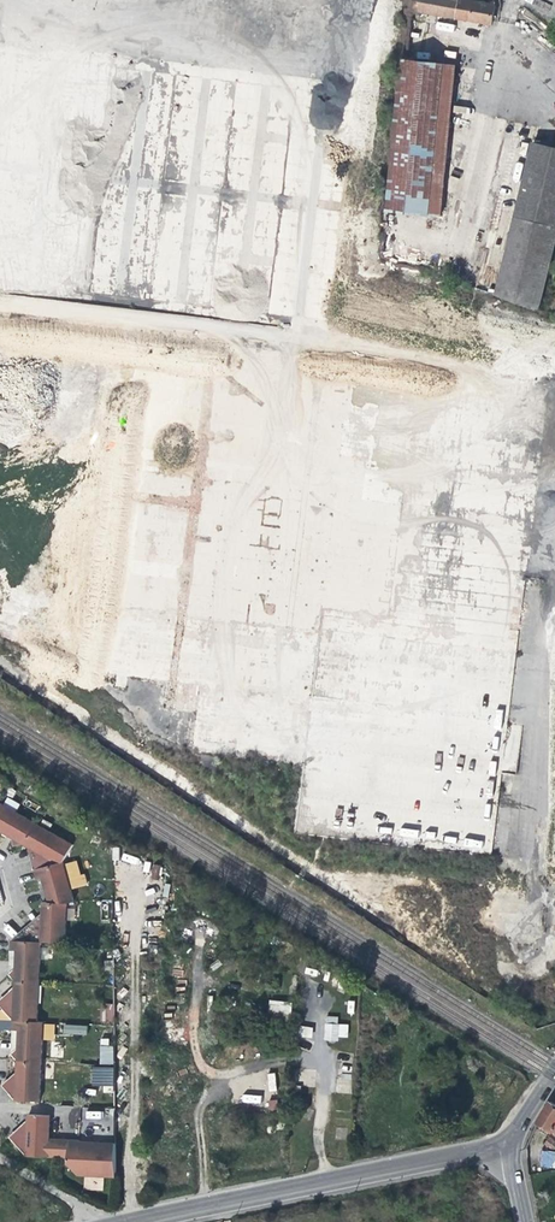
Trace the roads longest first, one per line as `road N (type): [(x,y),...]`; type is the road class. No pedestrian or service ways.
road 1 (tertiary): [(327,1182),(134,1221)]
road 2 (tertiary): [(513,1148),(327,1182)]
road 3 (residential): [(322,1061),(318,1143),(327,1182)]

